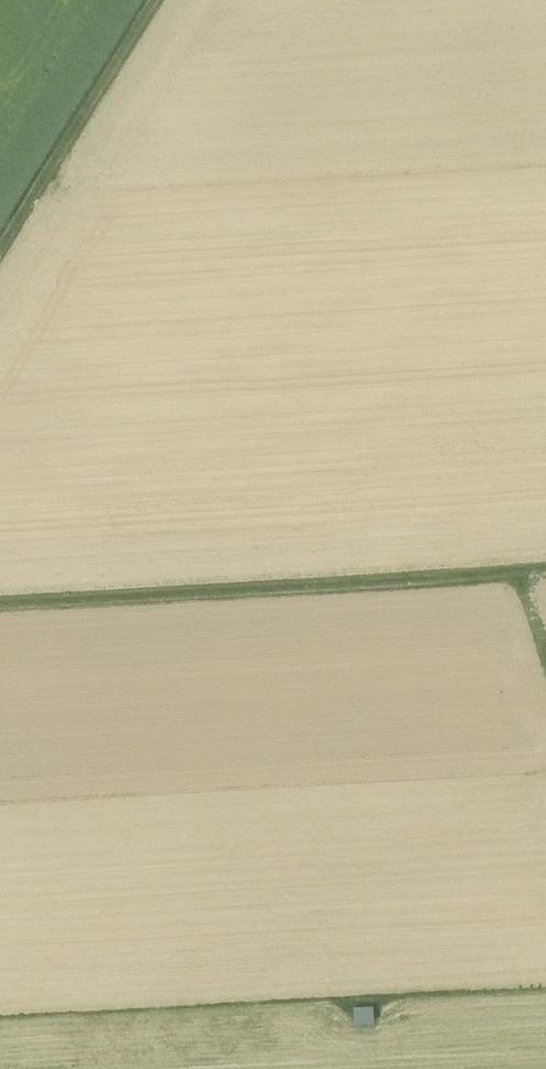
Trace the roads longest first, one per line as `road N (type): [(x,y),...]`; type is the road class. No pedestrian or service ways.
road 1 (track): [(545,654),(523,583),(0,611)]
road 2 (track): [(152,0),(0,248)]

